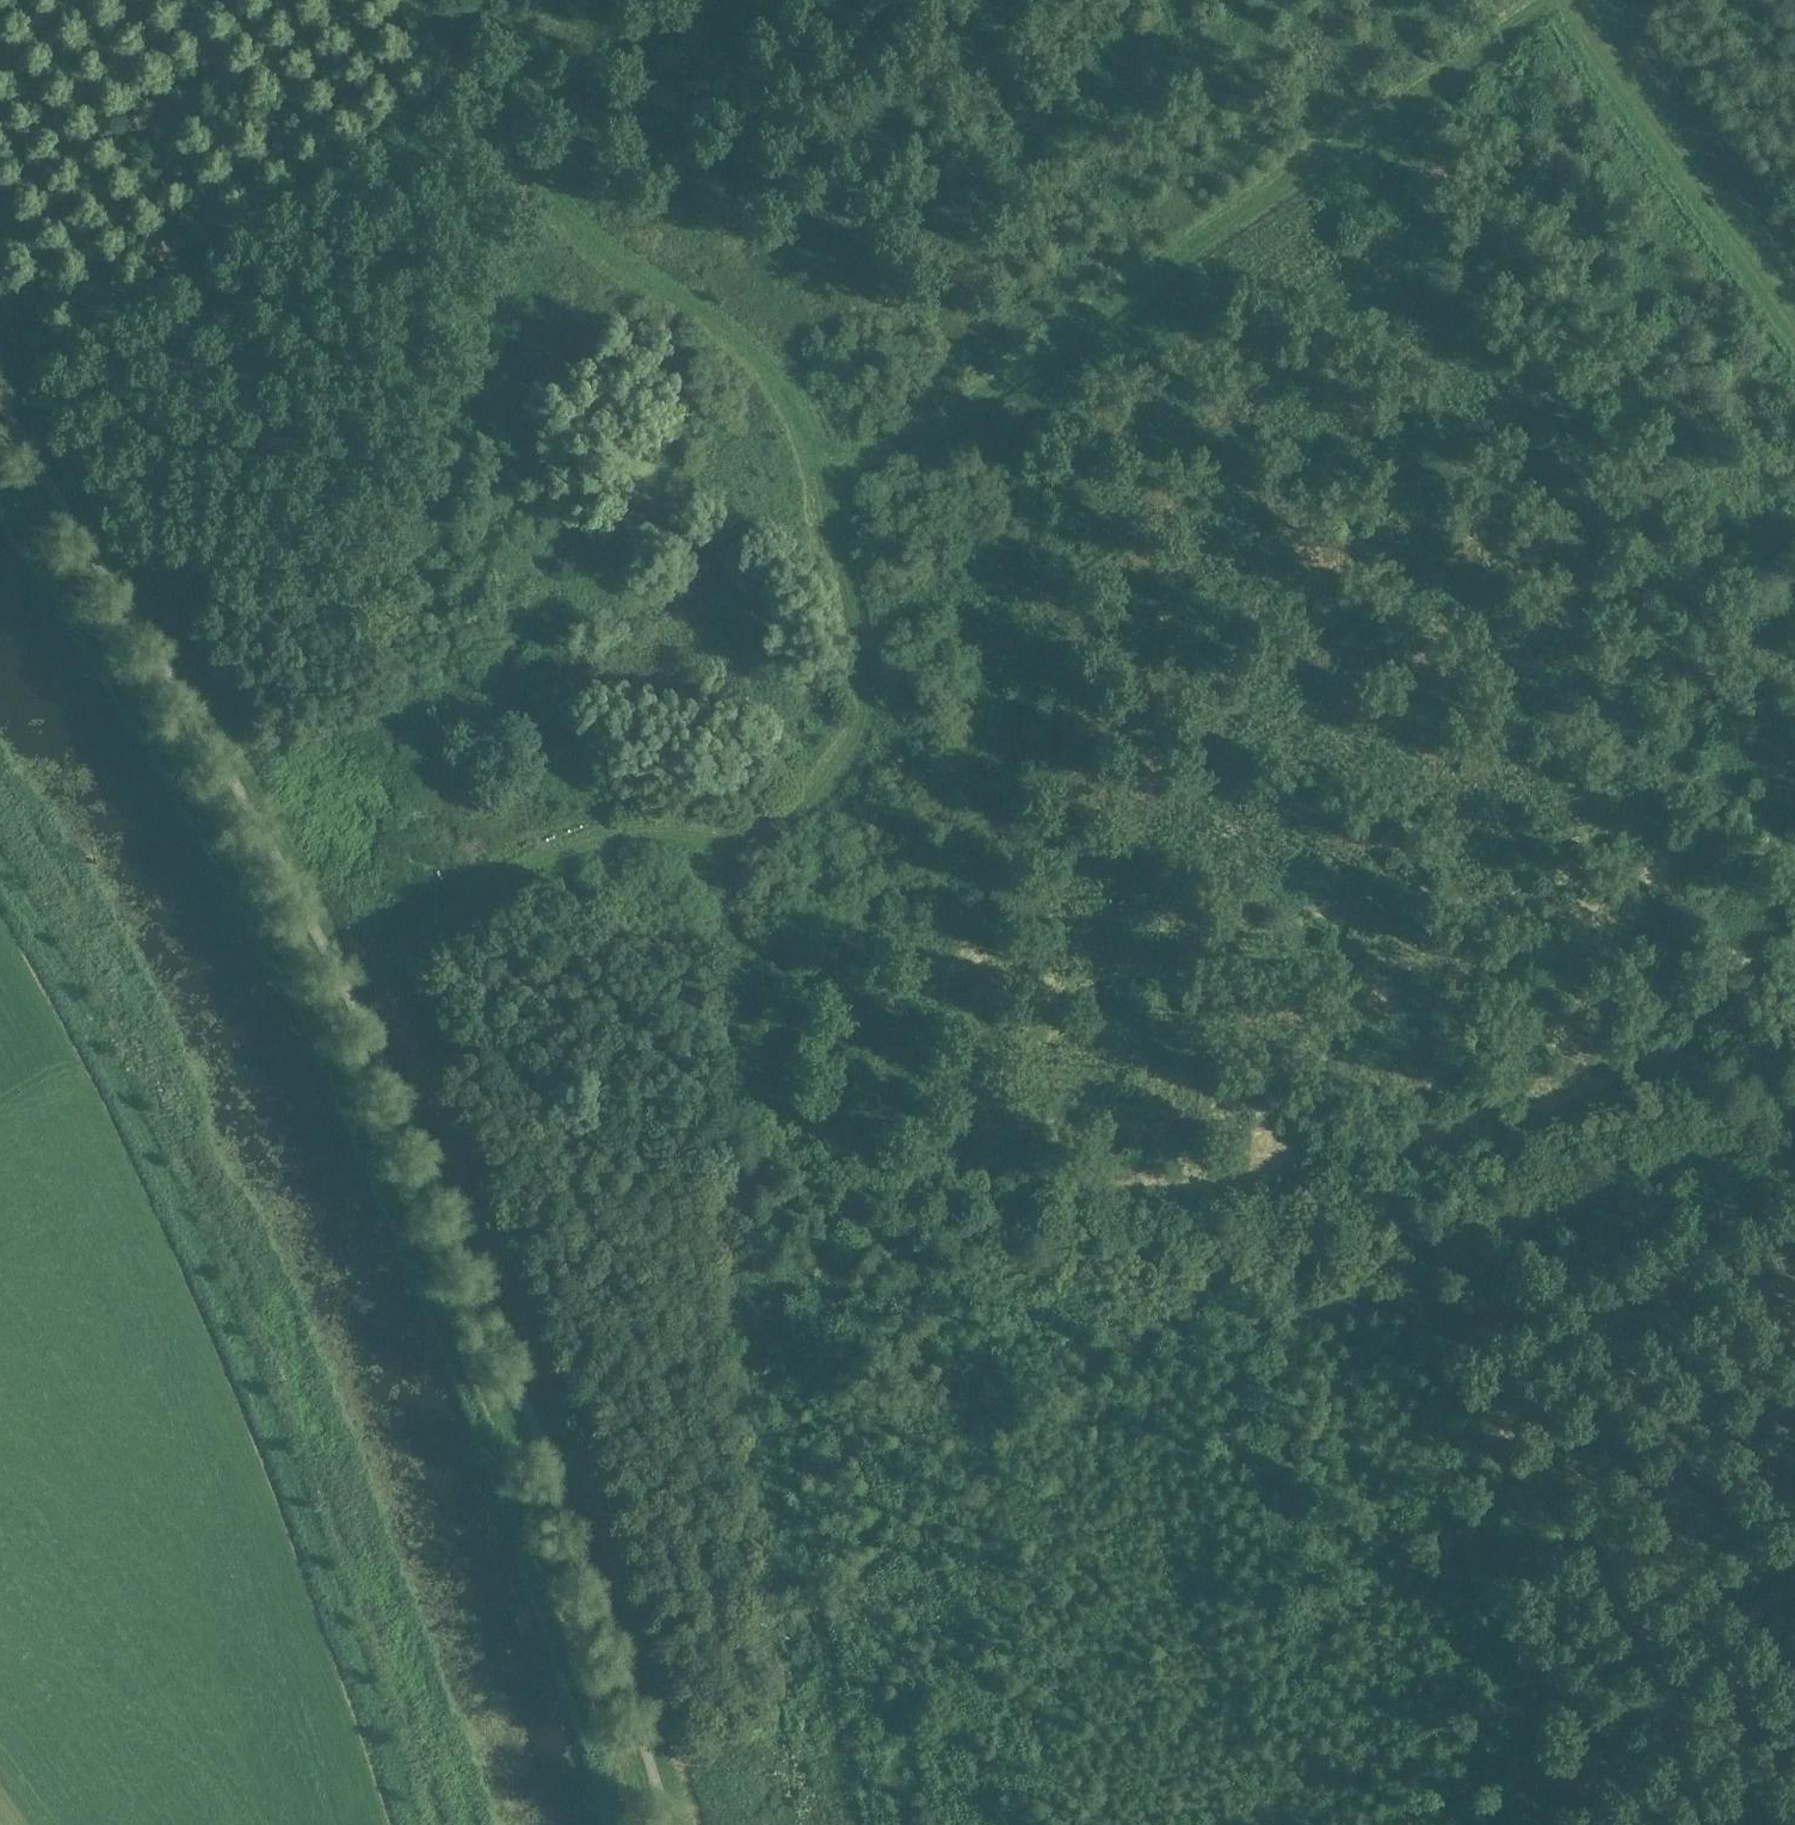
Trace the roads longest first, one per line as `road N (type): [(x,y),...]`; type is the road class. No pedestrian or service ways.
road 1 (track): [(401,0),(557,225),(718,325),(778,381),(847,465),(845,522),(877,618),(859,679),(866,748),(772,824),(702,860),(624,874),(559,861),(502,835),(427,742),(388,709),(334,723),(290,758),(268,803),(275,847),(310,906),(347,941),(393,961),(437,954),(502,897)]
road 2 (track): [(437,1824),(247,1338),(130,1086),(0,863)]
road 3 (track): [(1553,0),(969,412),(847,465)]
road 4 (track): [(1575,0),(1794,316)]

